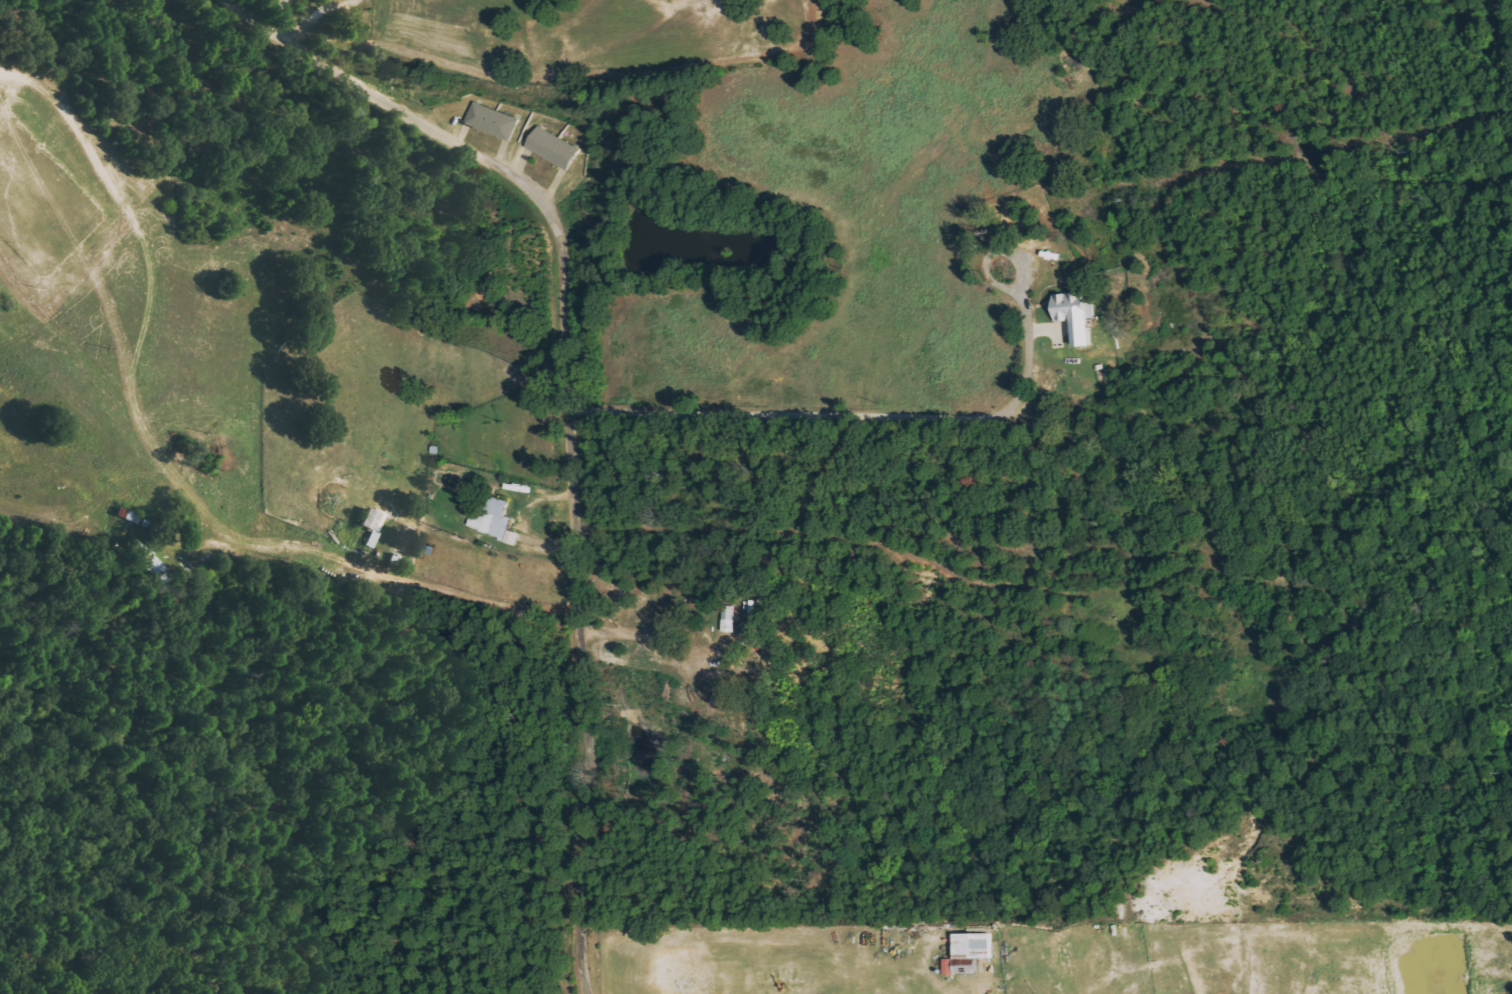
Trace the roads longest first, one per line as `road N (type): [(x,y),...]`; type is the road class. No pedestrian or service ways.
road 1 (residential): [(584,993),(566,890),(579,643),(558,223),(534,188),(230,0)]

